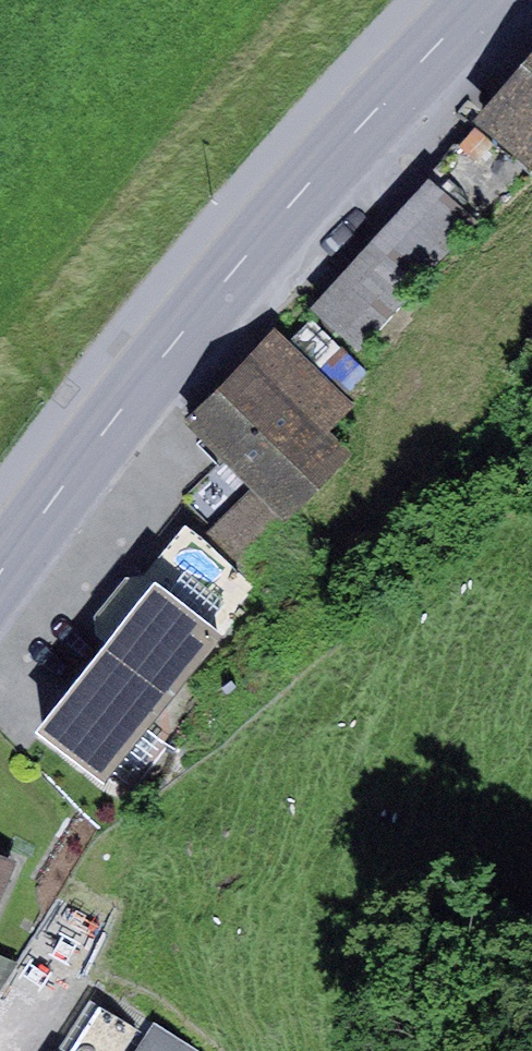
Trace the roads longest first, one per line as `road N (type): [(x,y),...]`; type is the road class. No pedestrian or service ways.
road 1 (primary): [(485,0),(211,292),(0,563)]

